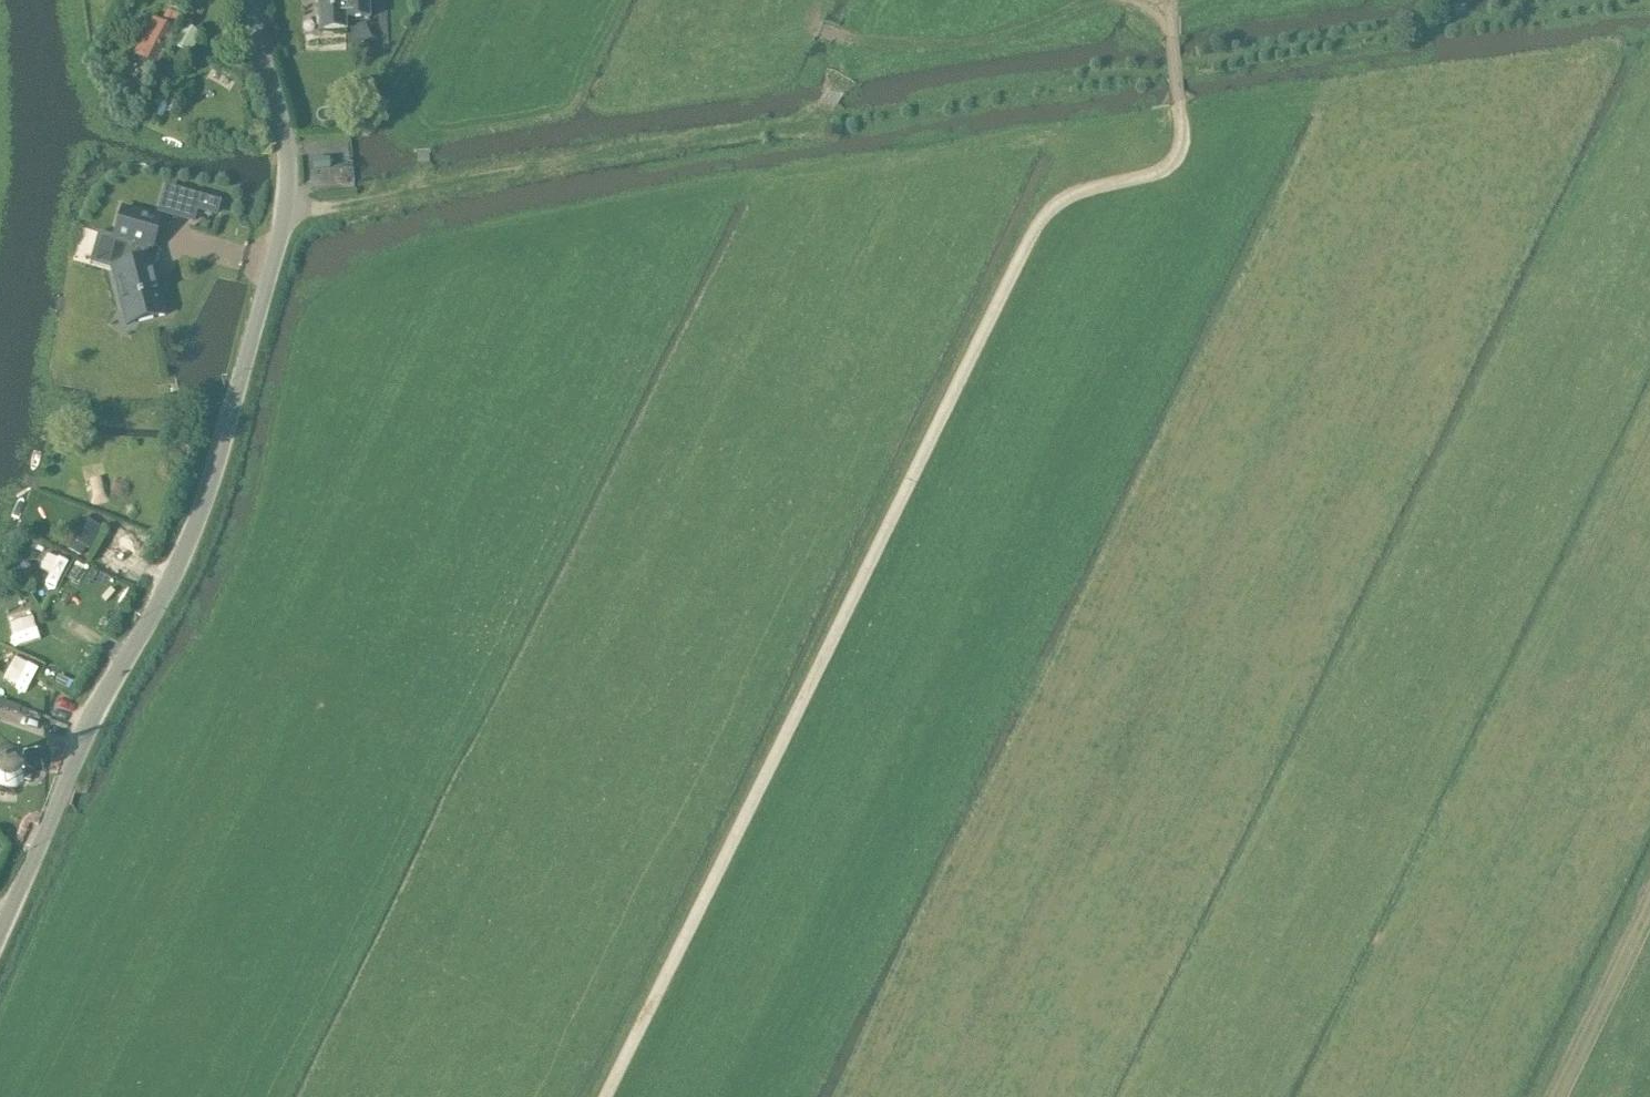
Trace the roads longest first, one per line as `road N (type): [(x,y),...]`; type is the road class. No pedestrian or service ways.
road 1 (track): [(604,1096),(1035,230),(1059,204),(1168,166),(1181,117),(1173,36)]
road 2 (track): [(418,187),(1606,0)]
road 3 (unclassified): [(0,931),(104,696),(165,594),(222,446),(284,213),(288,159),(255,0)]
road 4 (track): [(1568,1096),(1649,934)]
road 5 (track): [(284,213),(418,187)]

